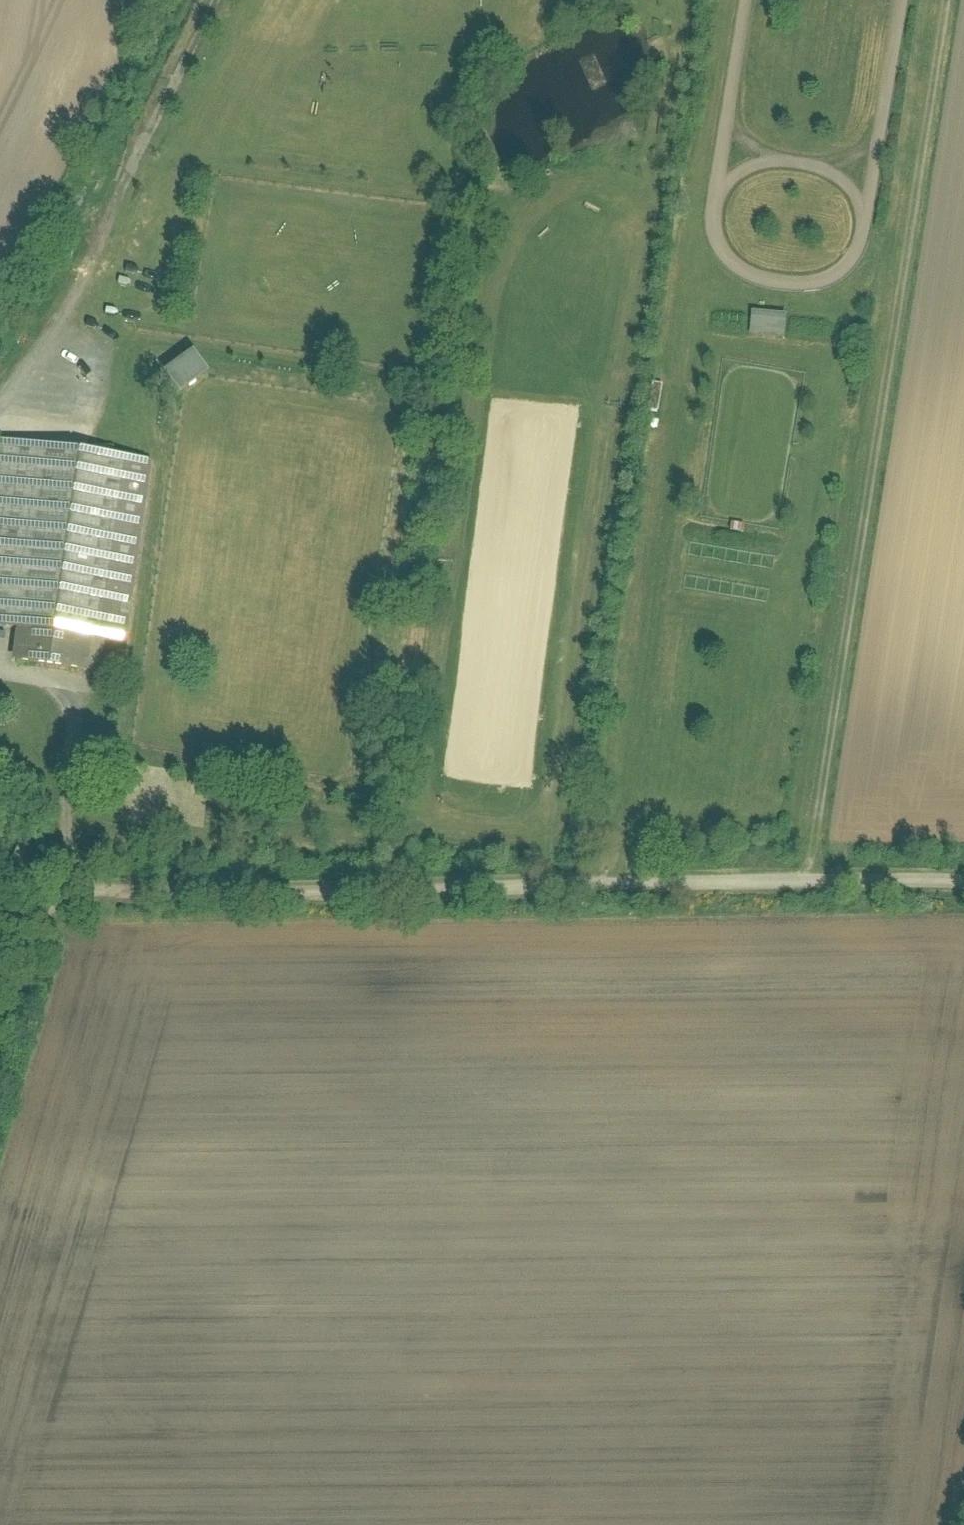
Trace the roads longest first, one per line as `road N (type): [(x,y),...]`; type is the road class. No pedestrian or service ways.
road 1 (track): [(963,884),(95,897),(0,995)]
road 2 (track): [(793,886),(812,869),(817,848),(949,0)]
road 3 (track): [(584,889),(617,855),(680,447)]
road 4 (track): [(217,0),(139,154)]

